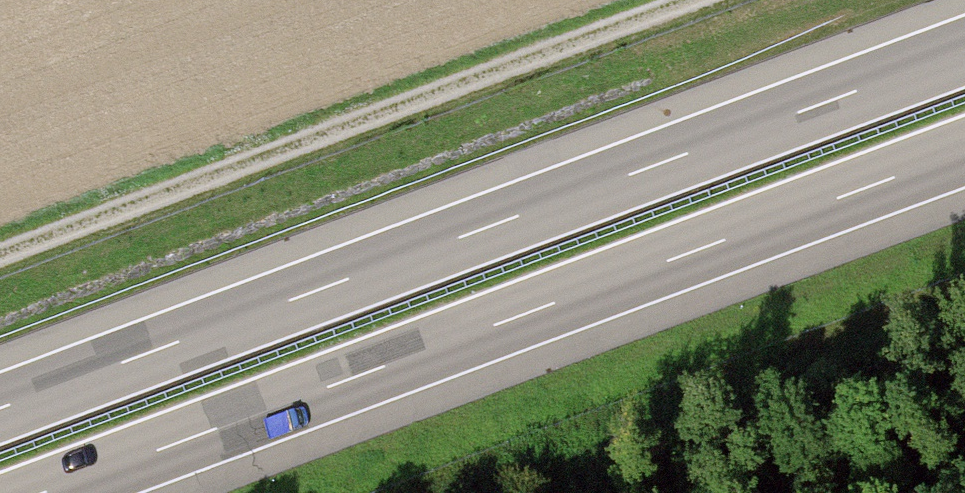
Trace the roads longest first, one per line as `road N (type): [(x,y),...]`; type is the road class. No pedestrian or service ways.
road 1 (motorway): [(964,51),(0,410)]
road 2 (motorway): [(46,492),(964,151)]
road 3 (track): [(0,266),(740,0)]

